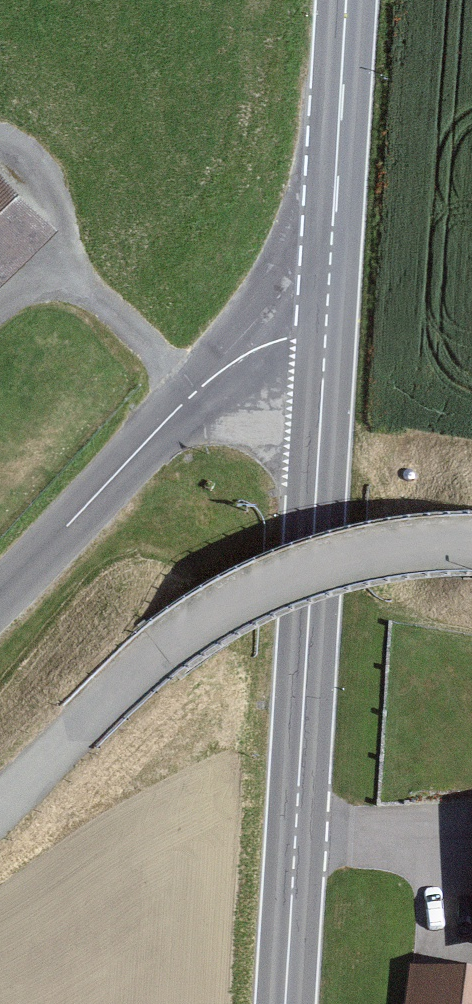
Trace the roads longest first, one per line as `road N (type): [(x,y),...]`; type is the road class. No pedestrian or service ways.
road 1 (primary): [(326,336),(286,1003)]
road 2 (residential): [(0,806),(158,653),(270,579),(346,551),(471,542)]
road 3 (tertiary): [(326,336),(256,349),(186,401),(0,603)]
road 4 (primary): [(346,0),(326,336)]

